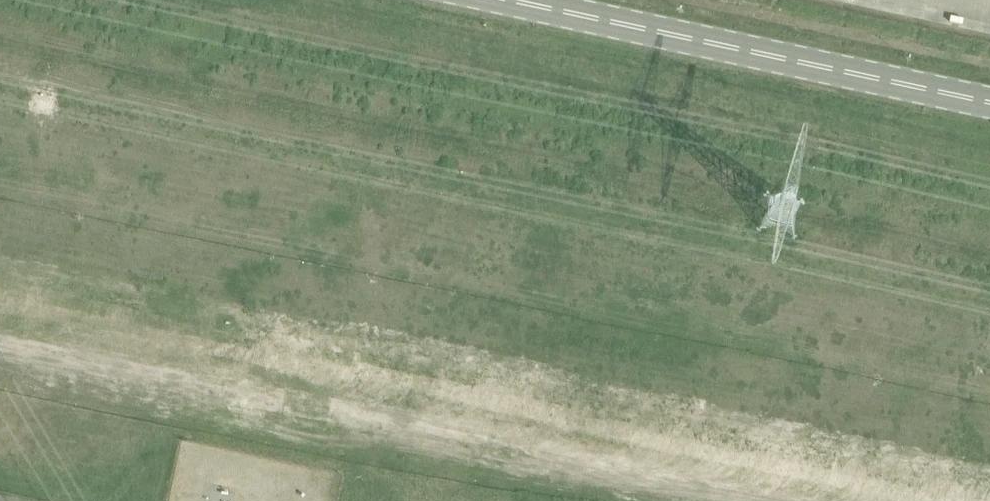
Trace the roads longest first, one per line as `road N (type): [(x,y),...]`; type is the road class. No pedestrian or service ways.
road 1 (unclassified): [(498,0),(989,104)]

